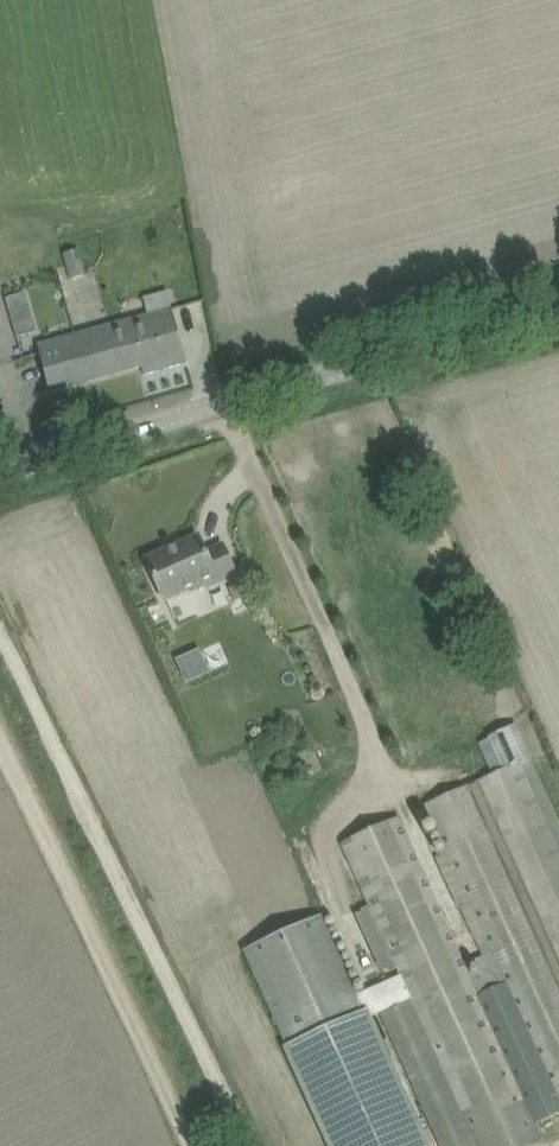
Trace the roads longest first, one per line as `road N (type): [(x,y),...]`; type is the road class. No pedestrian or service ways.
road 1 (unclassified): [(0,473),(558,316)]
road 2 (track): [(198,1145),(0,732)]

